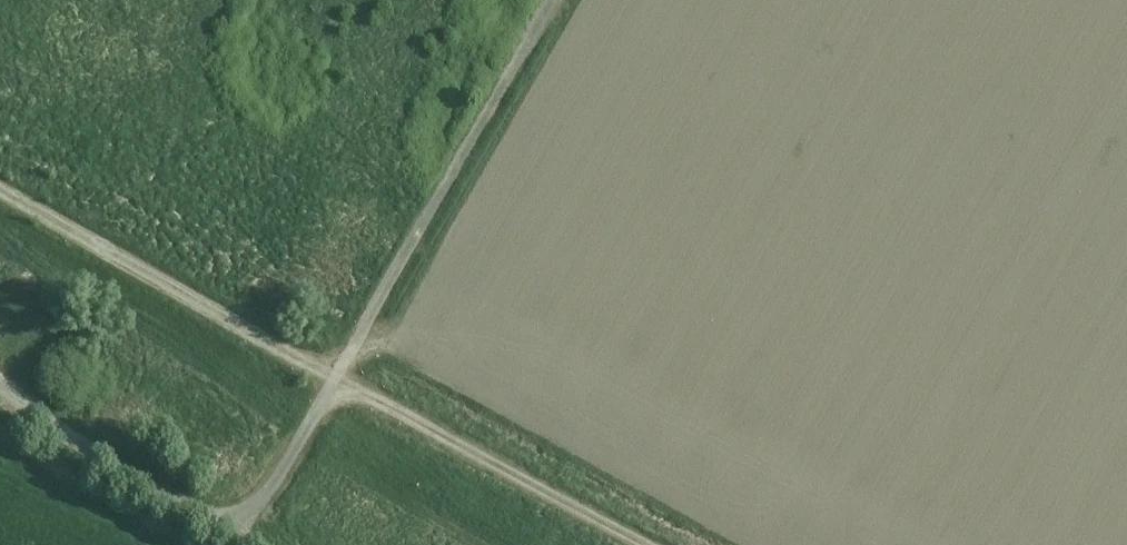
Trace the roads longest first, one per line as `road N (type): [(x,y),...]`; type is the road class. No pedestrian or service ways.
road 1 (track): [(0,191),(652,544)]

